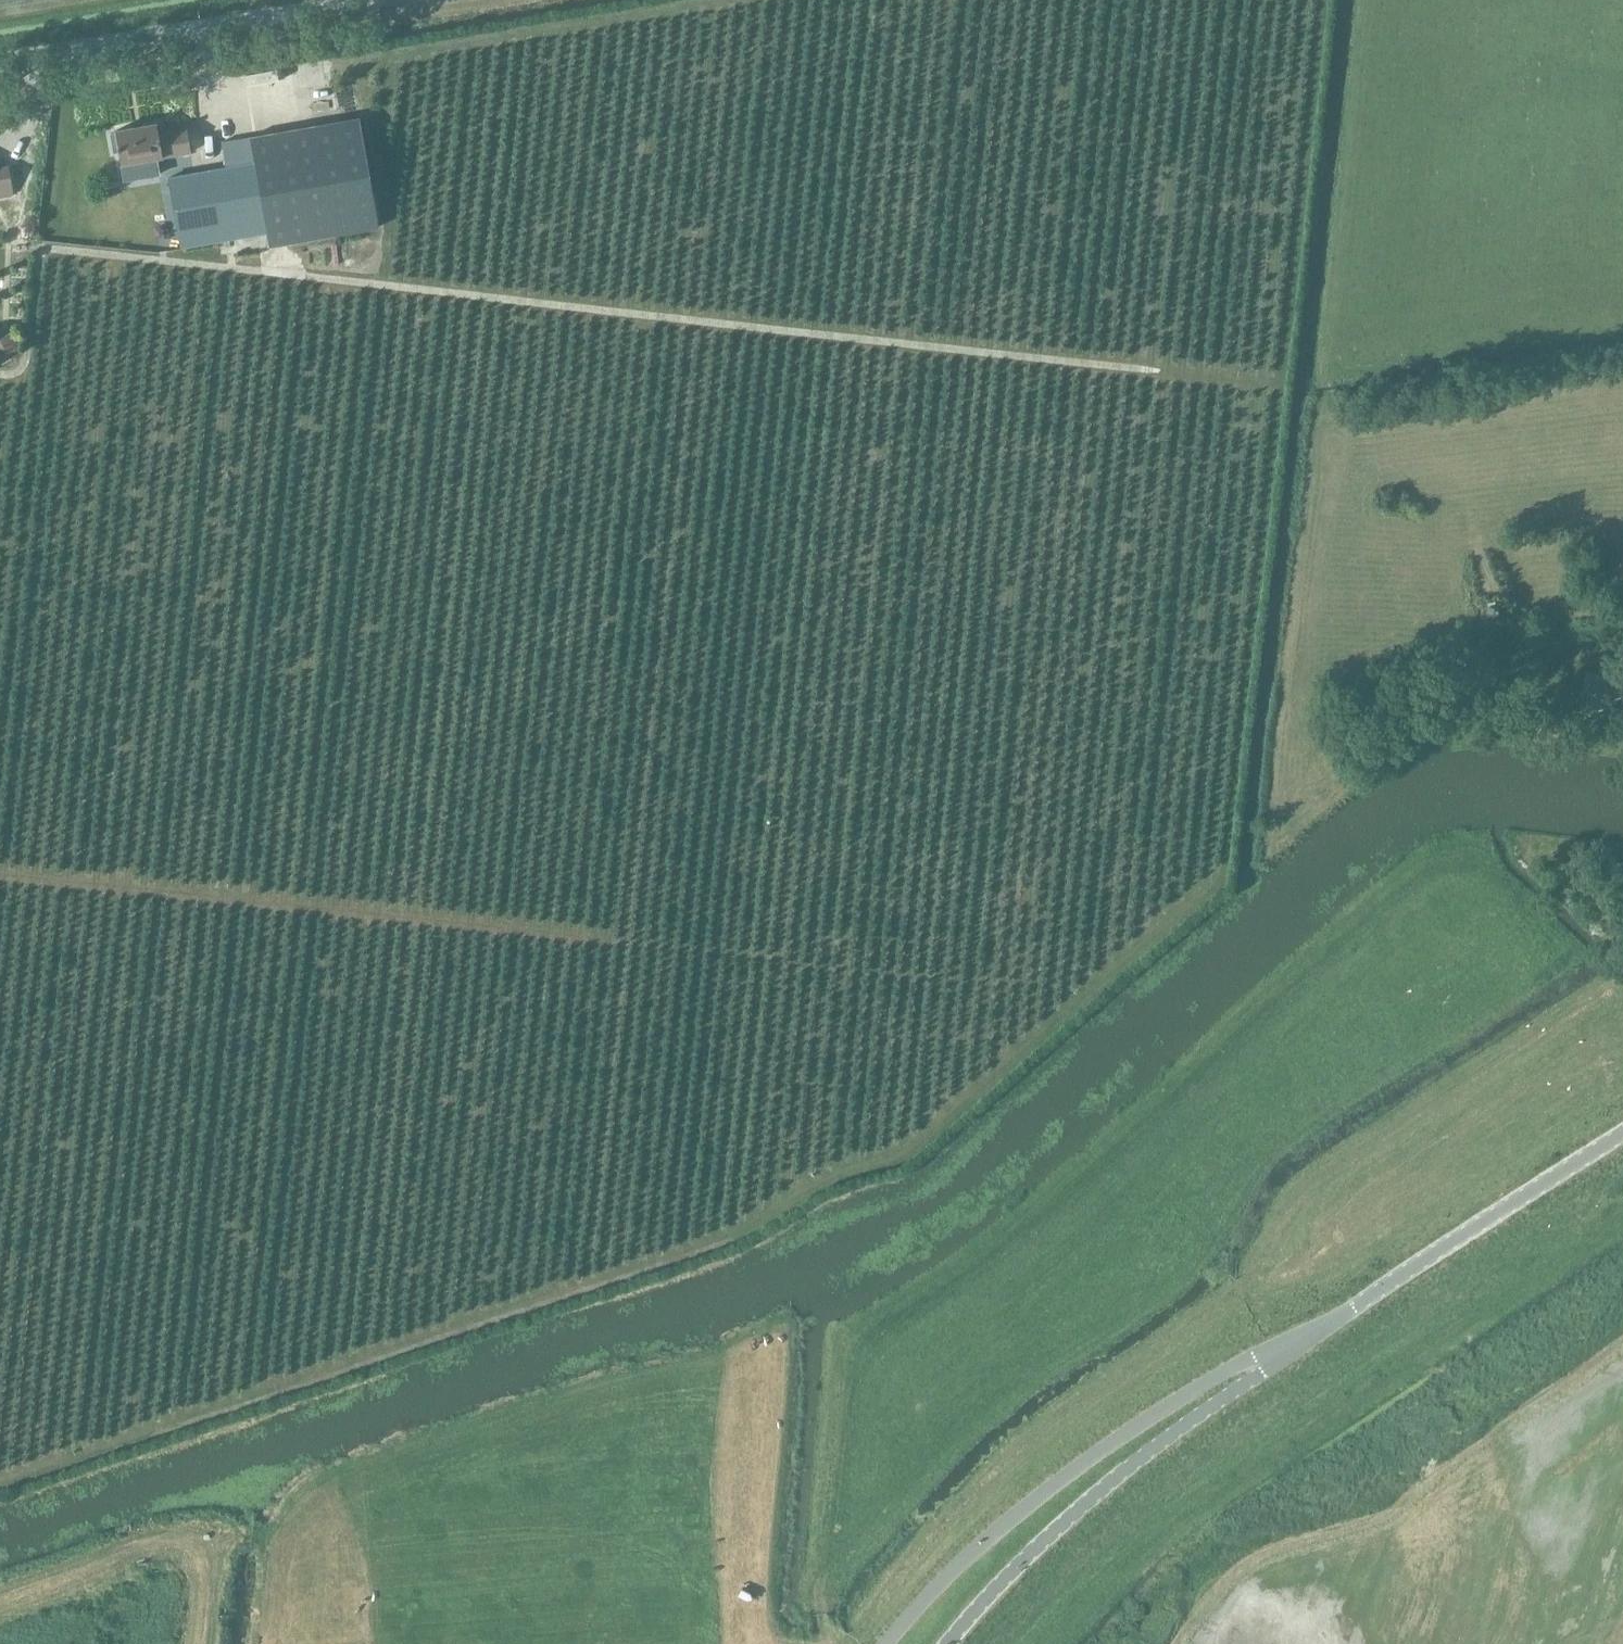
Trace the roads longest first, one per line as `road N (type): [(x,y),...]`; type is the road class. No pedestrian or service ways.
road 1 (tertiary): [(1312,1336),(1215,1378),(1085,1464),(982,1544),(888,1643)]
road 2 (tertiary): [(947,1643),(995,1589),(1142,1455),(1312,1336)]
road 3 (unclassified): [(0,82),(391,15)]
road 4 (tertiary): [(1312,1336),(1622,1135)]

